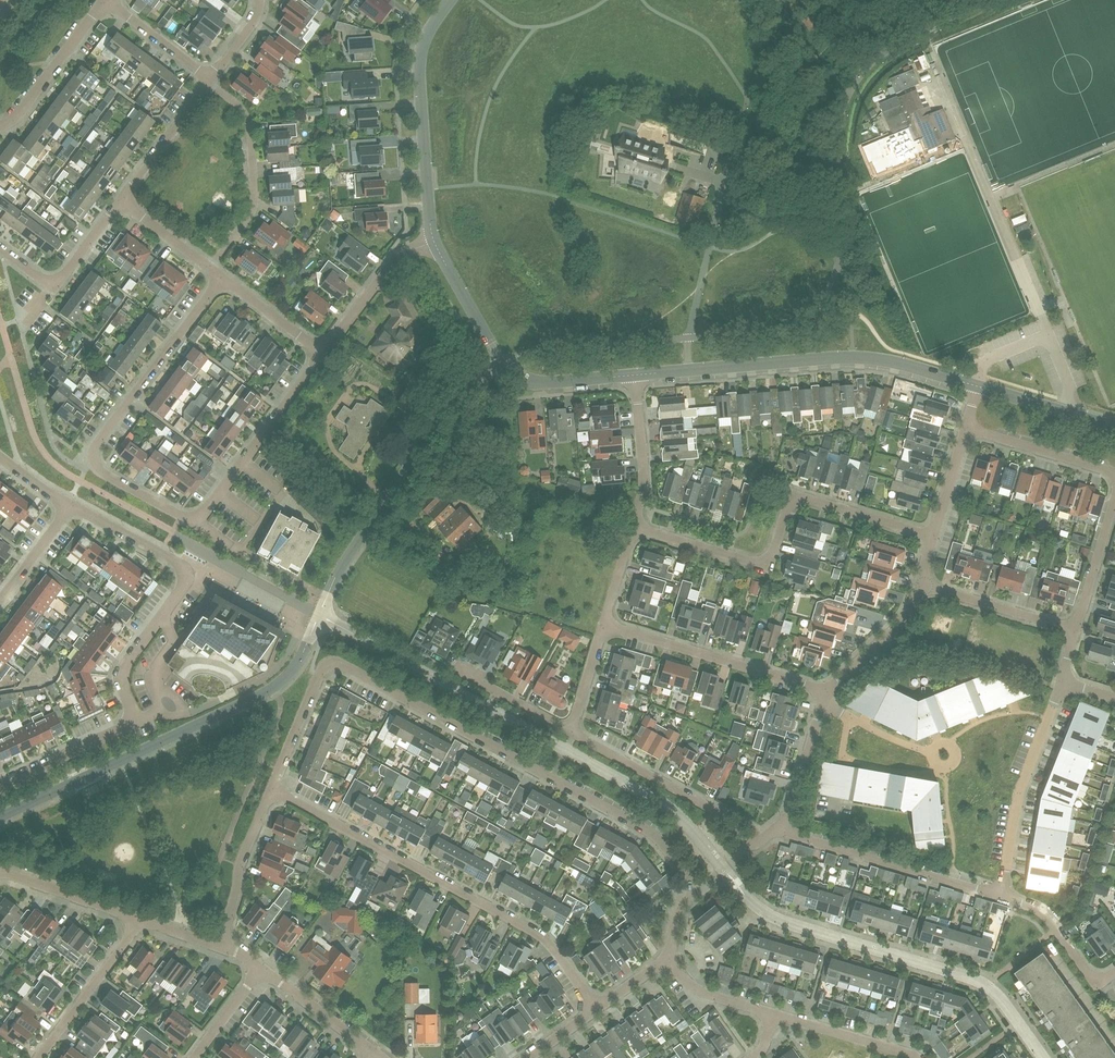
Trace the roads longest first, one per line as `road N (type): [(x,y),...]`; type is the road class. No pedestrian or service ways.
road 1 (unclassified): [(0,817),(258,696),(291,672),(340,568),(456,398),(503,361)]
road 2 (residential): [(698,890),(650,832),(341,666),(323,672),(273,789)]
road 3 (residential): [(0,786),(126,726),(132,715),(122,675),(184,587),(175,561),(71,506)]
road 4 (residential): [(596,1008),(531,930),(273,789)]
road 5 (residential): [(1043,1057),(986,985),(784,923),(754,904),(725,869)]
road 6 (residential): [(199,518),(187,519),(97,471),(91,458),(222,278)]
road 7 (residential): [(933,537),(804,498),(787,508),(767,563),(634,527)]
road 8 (tertiary): [(978,388),(853,357),(634,375)]
road 9 (tertiary): [(432,239),(419,69),(430,29),(451,0)]
road 10 (residential): [(825,697),(604,625)]
road 11 (residential): [(784,824),(799,837),(1001,896)]
road 12 (residential): [(1062,682),(1022,784),(1001,896)]
road 13 (residential): [(209,268),(248,218),(254,188),(245,113),(209,83)]
road 14 (residential): [(749,845),(708,808),(570,732)]
road 15 (residential): [(199,518),(325,354)]
road 16 (residential): [(39,1057),(141,919)]
road 17 (residential): [(273,789),(239,866),(220,946)]
road 18 (residential): [(0,126),(15,119),(105,2)]
road 19 (residential): [(1076,628),(920,582)]
road 20 (residential): [(325,354),(399,255),(432,239)]
road 21 (residential): [(1114,473),(967,428)]
road 22 (residential): [(634,527),(644,480),(634,375)]
road 23 (residential): [(825,697),(908,618),(920,582)]
road 24 (residential): [(1001,896),(1043,914),(1093,980),(1114,972)]
road 25 (residential): [(917,1057),(773,1015)]
road 26 (residential): [(120,202),(209,83)]
road 27 (residential): [(0,873),(141,919)]
road 28 (tertiary): [(1114,426),(978,388)]
road 29 (tertiary): [(503,361),(432,239)]
road 30 (residential): [(261,968),(373,1052)]
road 31 (tertiary): [(634,375),(536,385),(503,361)]
road 32 (residential): [(1076,628),(1114,497)]
road 33 (residential): [(784,824),(825,697)]
road 34 (residential): [(212,80),(105,2)]
road 35 (residential): [(325,354),(222,278)]
road 36 (residential): [(570,732),(458,671)]
road 37 (residential): [(773,1015),(709,995),(688,984),(669,958)]

